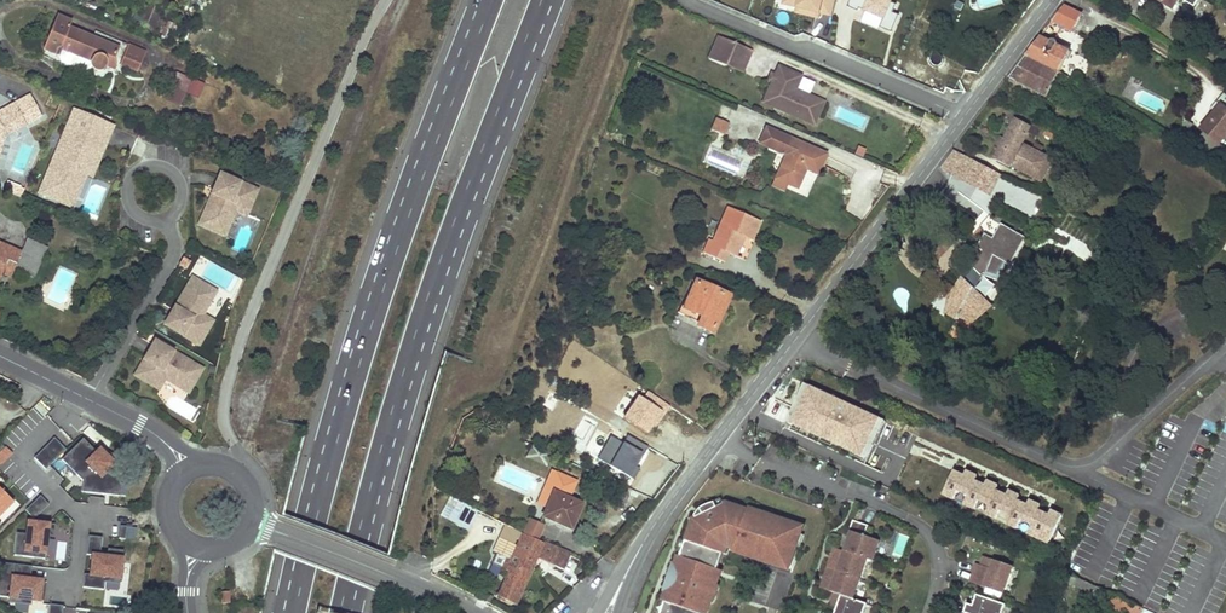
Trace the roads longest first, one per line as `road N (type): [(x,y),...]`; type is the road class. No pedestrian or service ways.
road 1 (trunk): [(349,612),(431,315),(551,0)]
road 2 (trunk): [(488,0),(394,242),(290,612)]
road 3 (tertiary): [(625,577),(721,437),(964,118)]
road 4 (residential): [(964,118),(685,0)]
road 5 (tertiary): [(466,612),(250,520)]
road 6 (residential): [(88,400),(172,260),(164,219)]
road 7 (tertiary): [(964,118),(1057,0)]
road 8 (residential): [(164,219),(182,192),(176,176),(145,167),(126,194),(146,220)]

